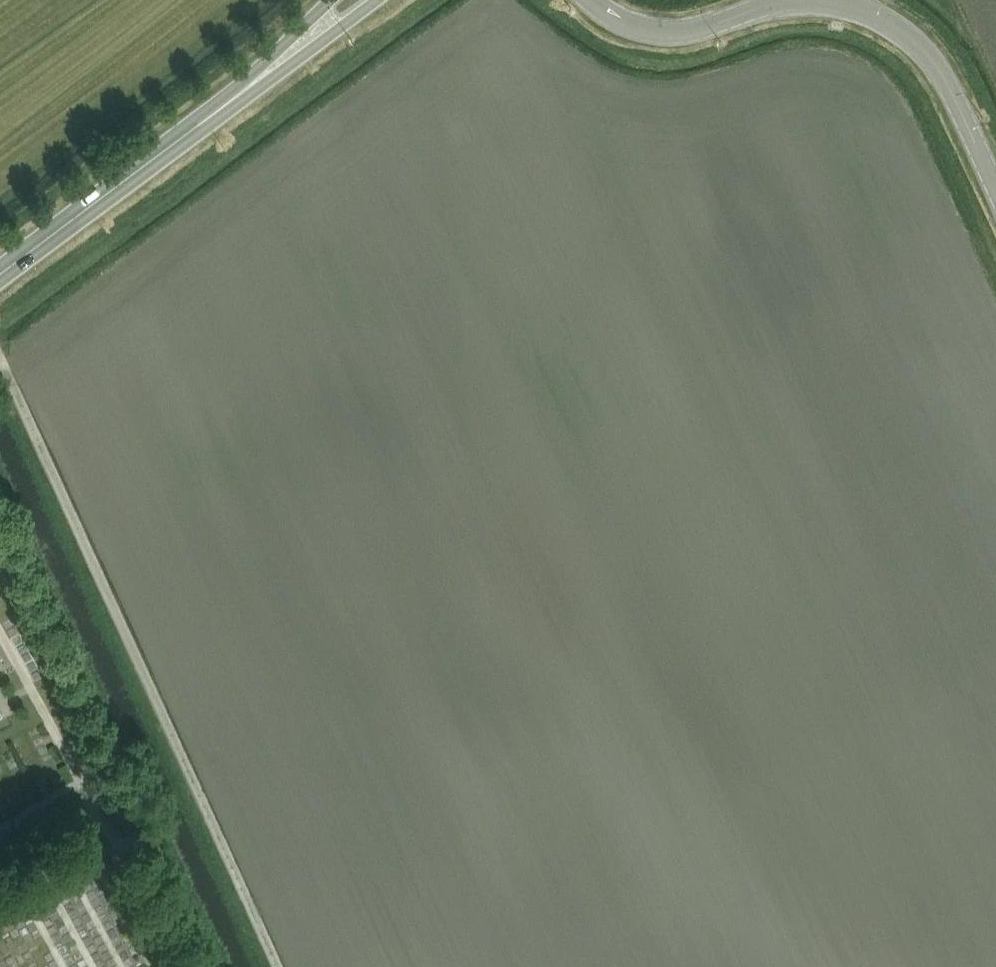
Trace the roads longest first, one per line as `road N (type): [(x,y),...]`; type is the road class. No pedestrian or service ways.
road 1 (tertiary): [(995,187),(941,72),(910,37),(870,14),(784,1),(663,32),(629,25),(589,0)]
road 2 (secondary): [(0,275),(247,87)]
road 3 (secondary): [(247,87),(369,0)]
road 4 (secondary): [(331,0),(247,87)]

